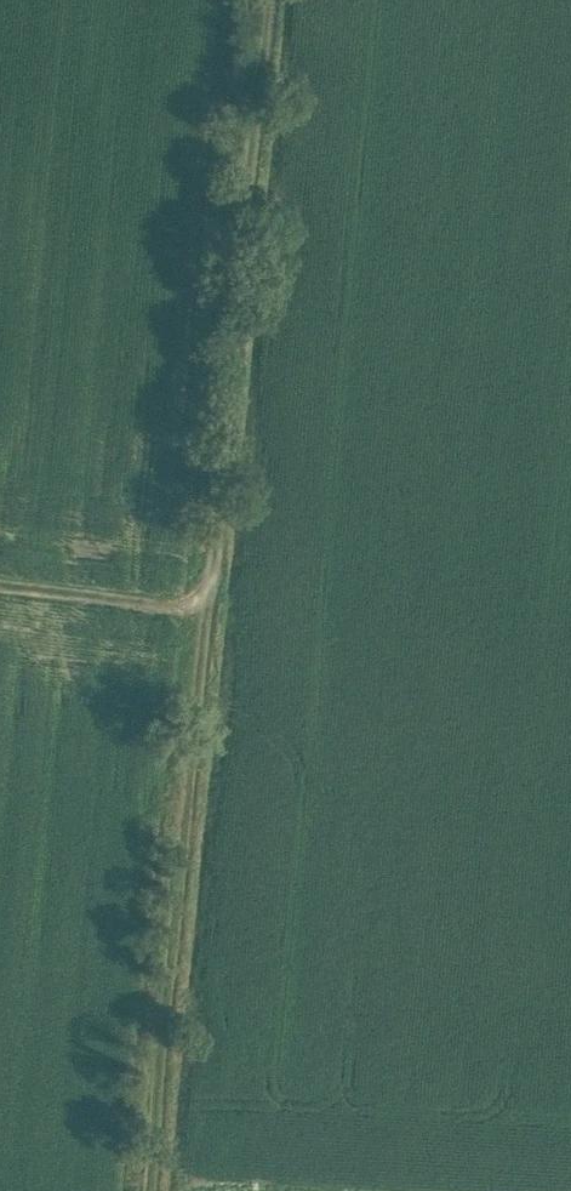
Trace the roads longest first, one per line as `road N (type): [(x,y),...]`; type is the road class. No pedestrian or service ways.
road 1 (track): [(271,0),(149,1190)]
road 2 (track): [(211,605),(0,586)]

